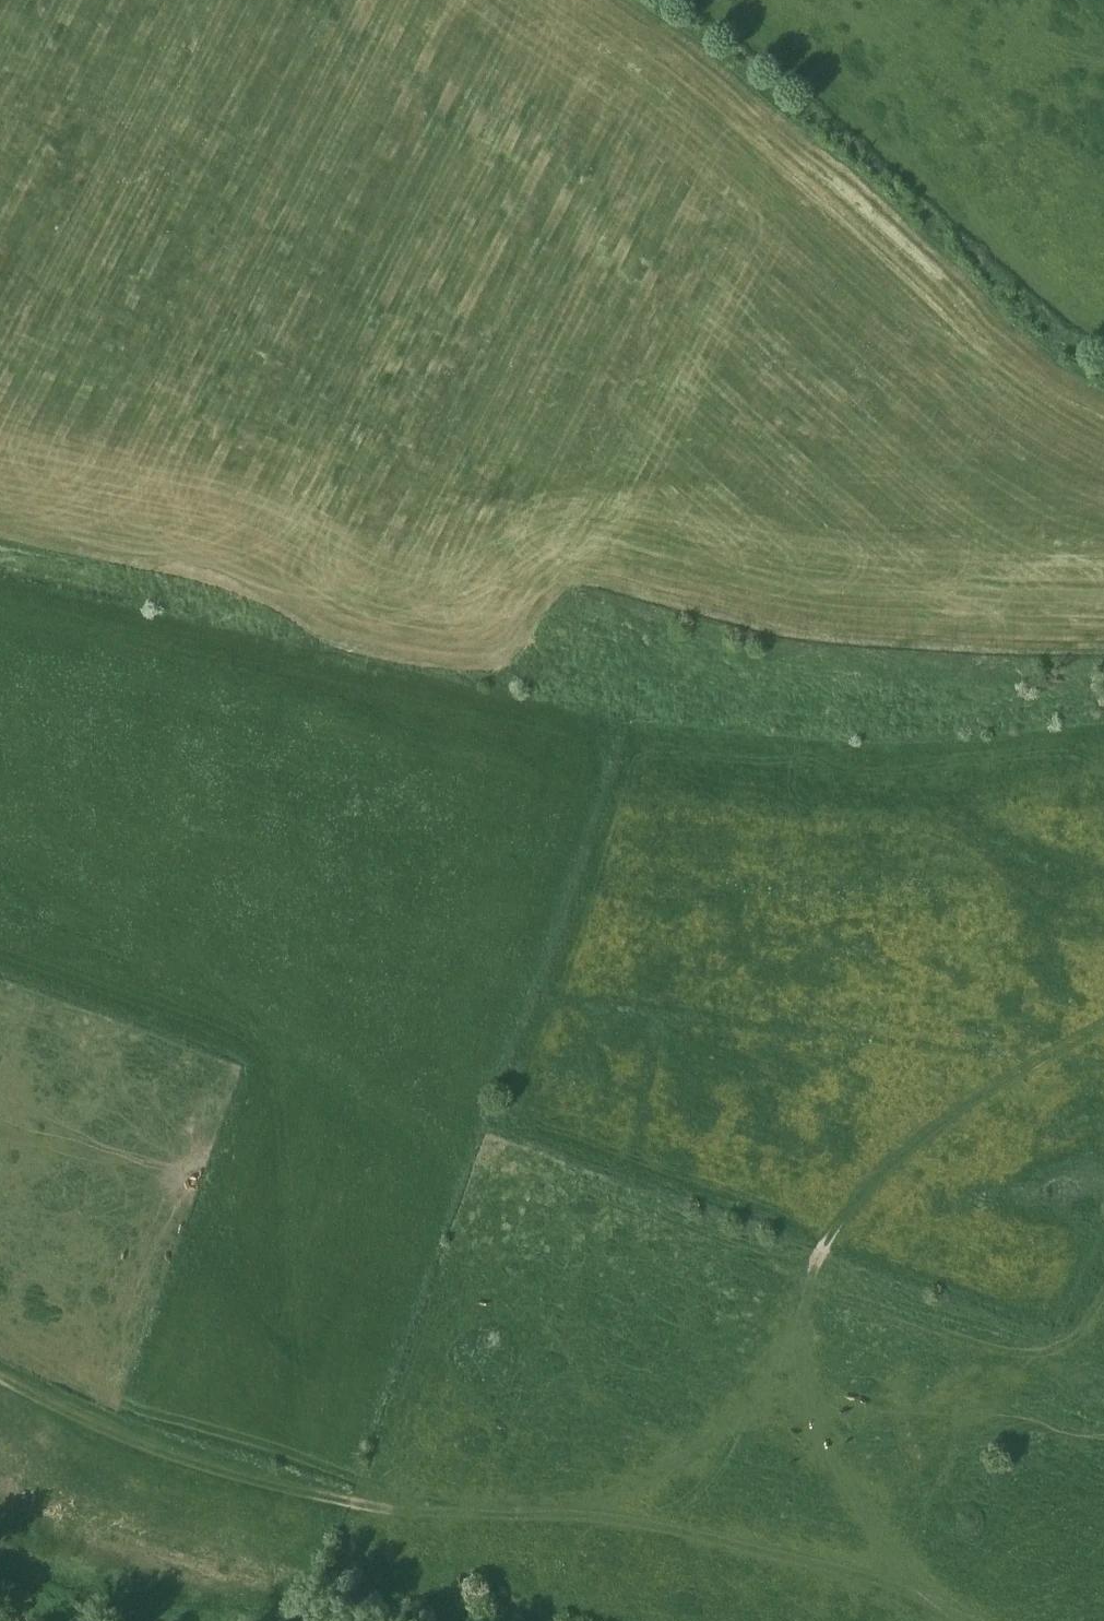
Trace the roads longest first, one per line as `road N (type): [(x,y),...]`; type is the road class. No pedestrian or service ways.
road 1 (track): [(0,1362),(74,1404),(247,1460),(457,1501),(683,1511),(998,1620)]

